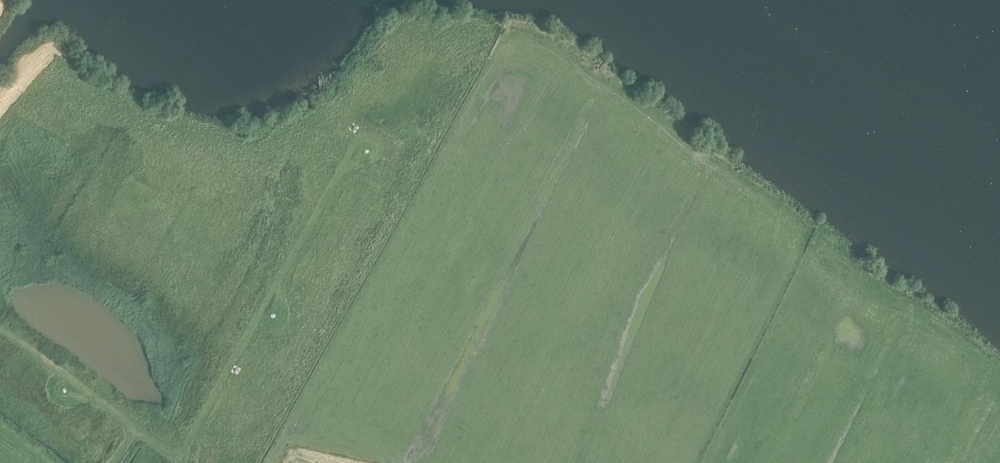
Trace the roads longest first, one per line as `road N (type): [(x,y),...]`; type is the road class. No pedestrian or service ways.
road 1 (track): [(360,134),(180,452),(135,432),(0,325)]

